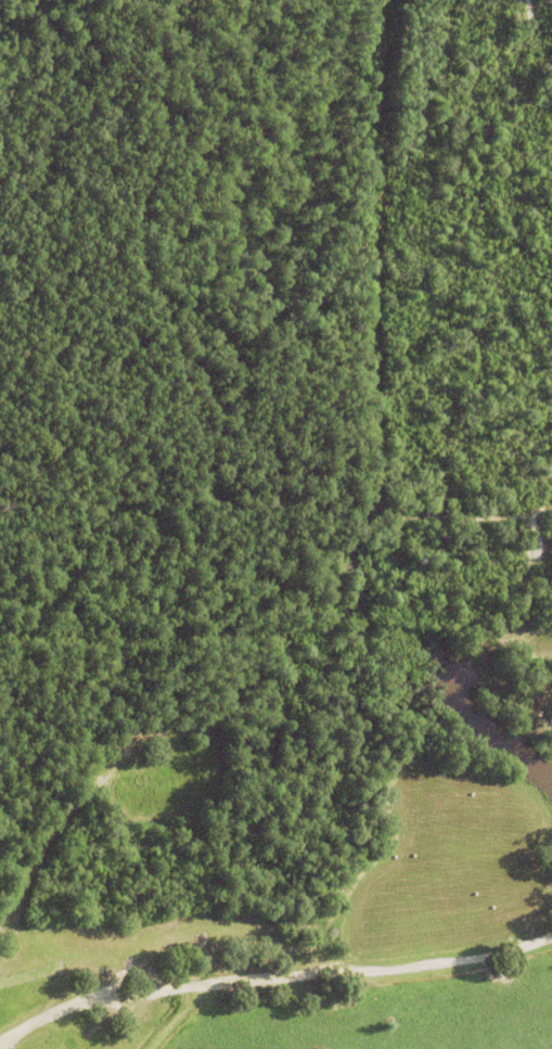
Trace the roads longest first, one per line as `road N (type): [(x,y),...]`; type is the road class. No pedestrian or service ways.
road 1 (residential): [(551,934),(461,960),(85,999),(0,1038)]

